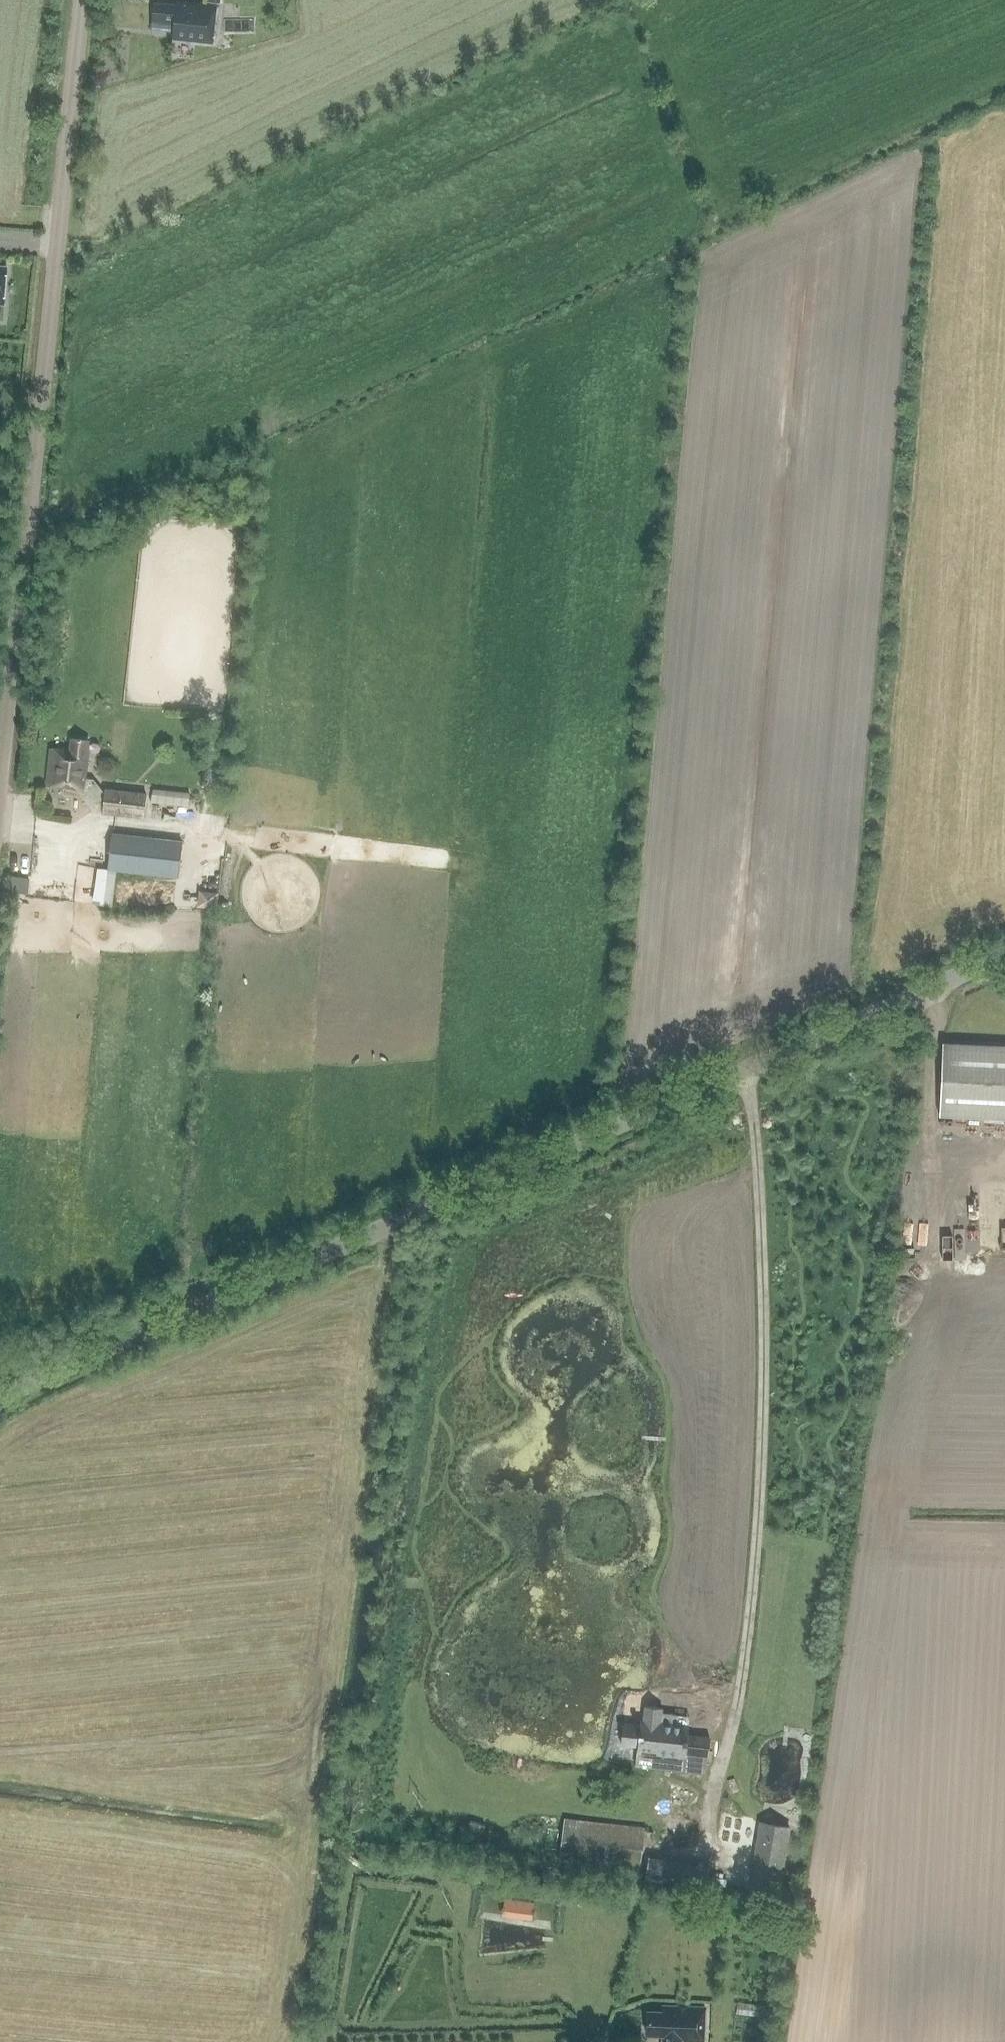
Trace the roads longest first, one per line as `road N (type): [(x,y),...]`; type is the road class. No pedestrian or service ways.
road 1 (unclassified): [(0,1399),(1004,951)]
road 2 (unclassified): [(0,777),(82,0)]

